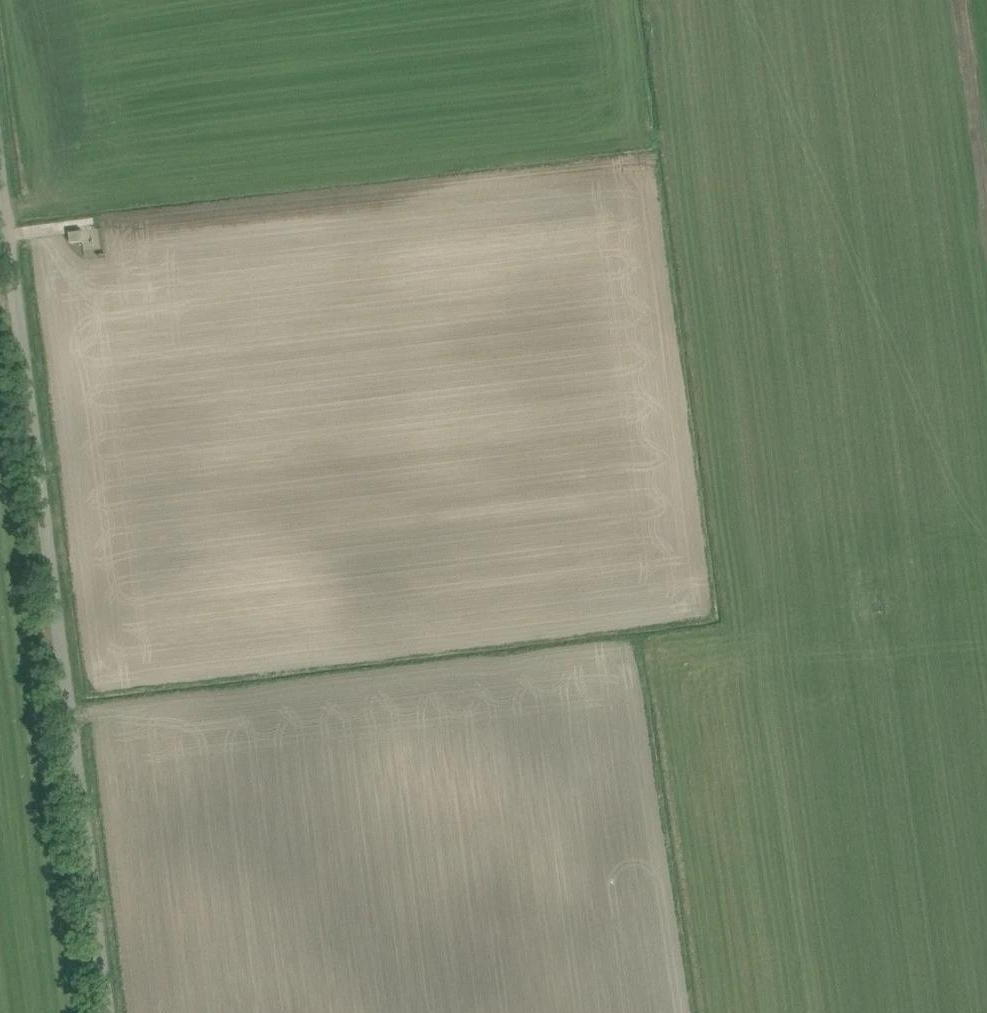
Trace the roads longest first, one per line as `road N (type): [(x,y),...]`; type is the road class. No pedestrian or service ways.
road 1 (unclassified): [(0,212),(106,1012)]

